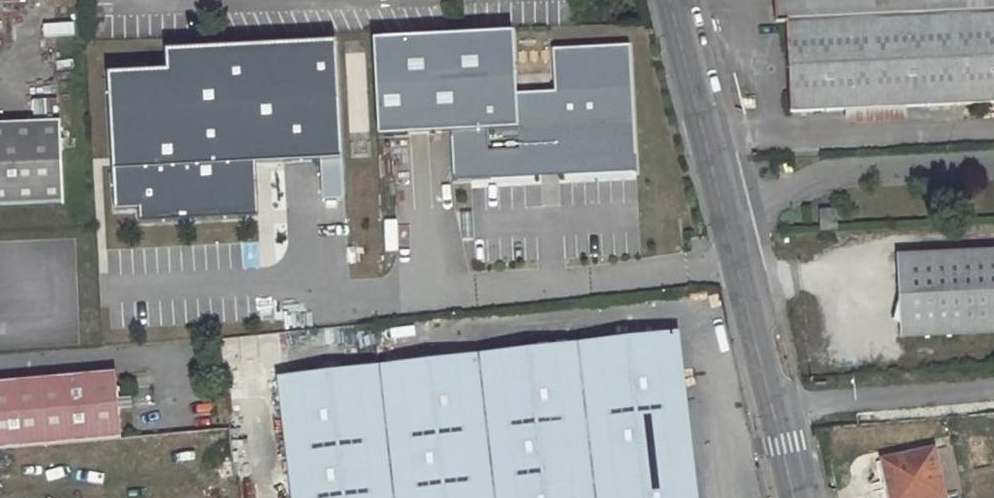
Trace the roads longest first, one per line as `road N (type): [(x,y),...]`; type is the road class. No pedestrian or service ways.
road 1 (unclassified): [(796,497),(727,219)]
road 2 (residential): [(727,219),(799,183),(854,168),(993,161)]
road 3 (unclassified): [(727,219),(671,0)]

